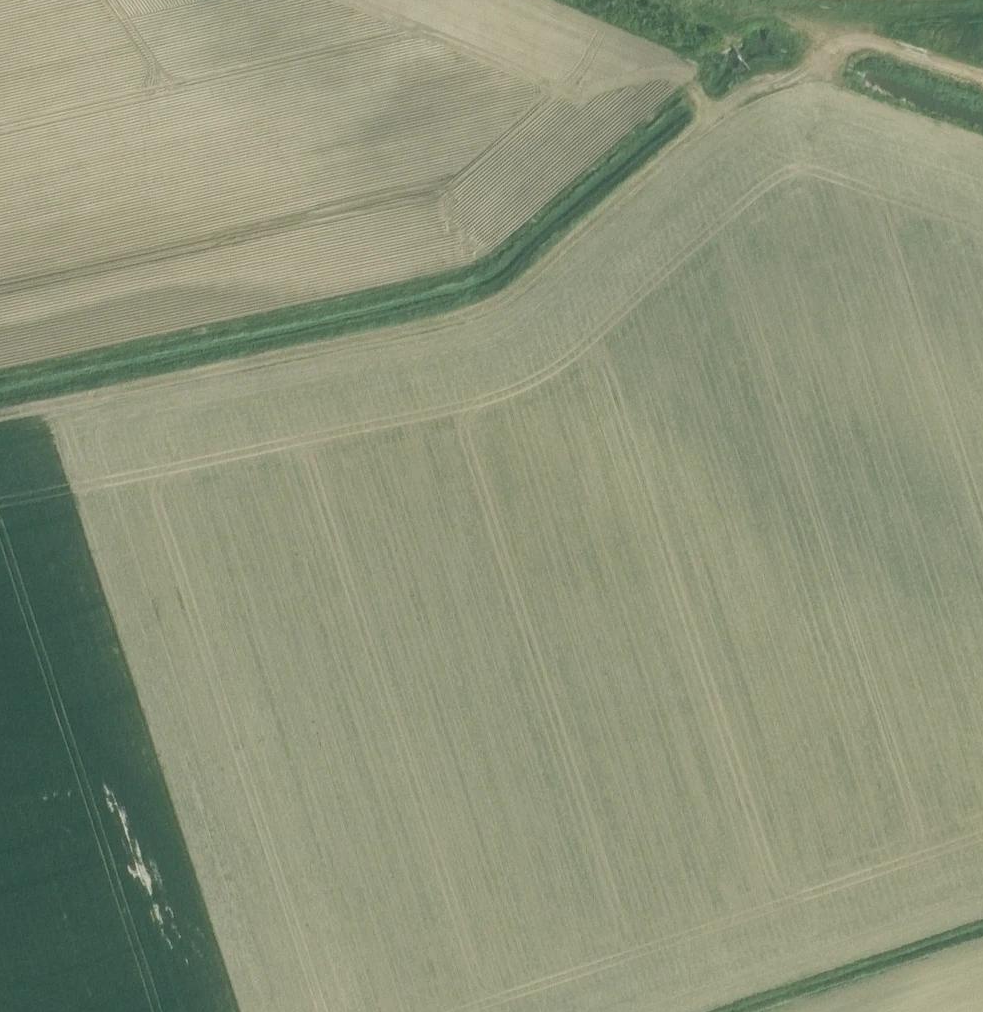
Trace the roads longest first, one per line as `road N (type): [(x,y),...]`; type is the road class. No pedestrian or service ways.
road 1 (track): [(692,83),(714,107),(705,124),(502,301),(0,414)]
road 2 (track): [(714,107),(842,44),(877,44)]

